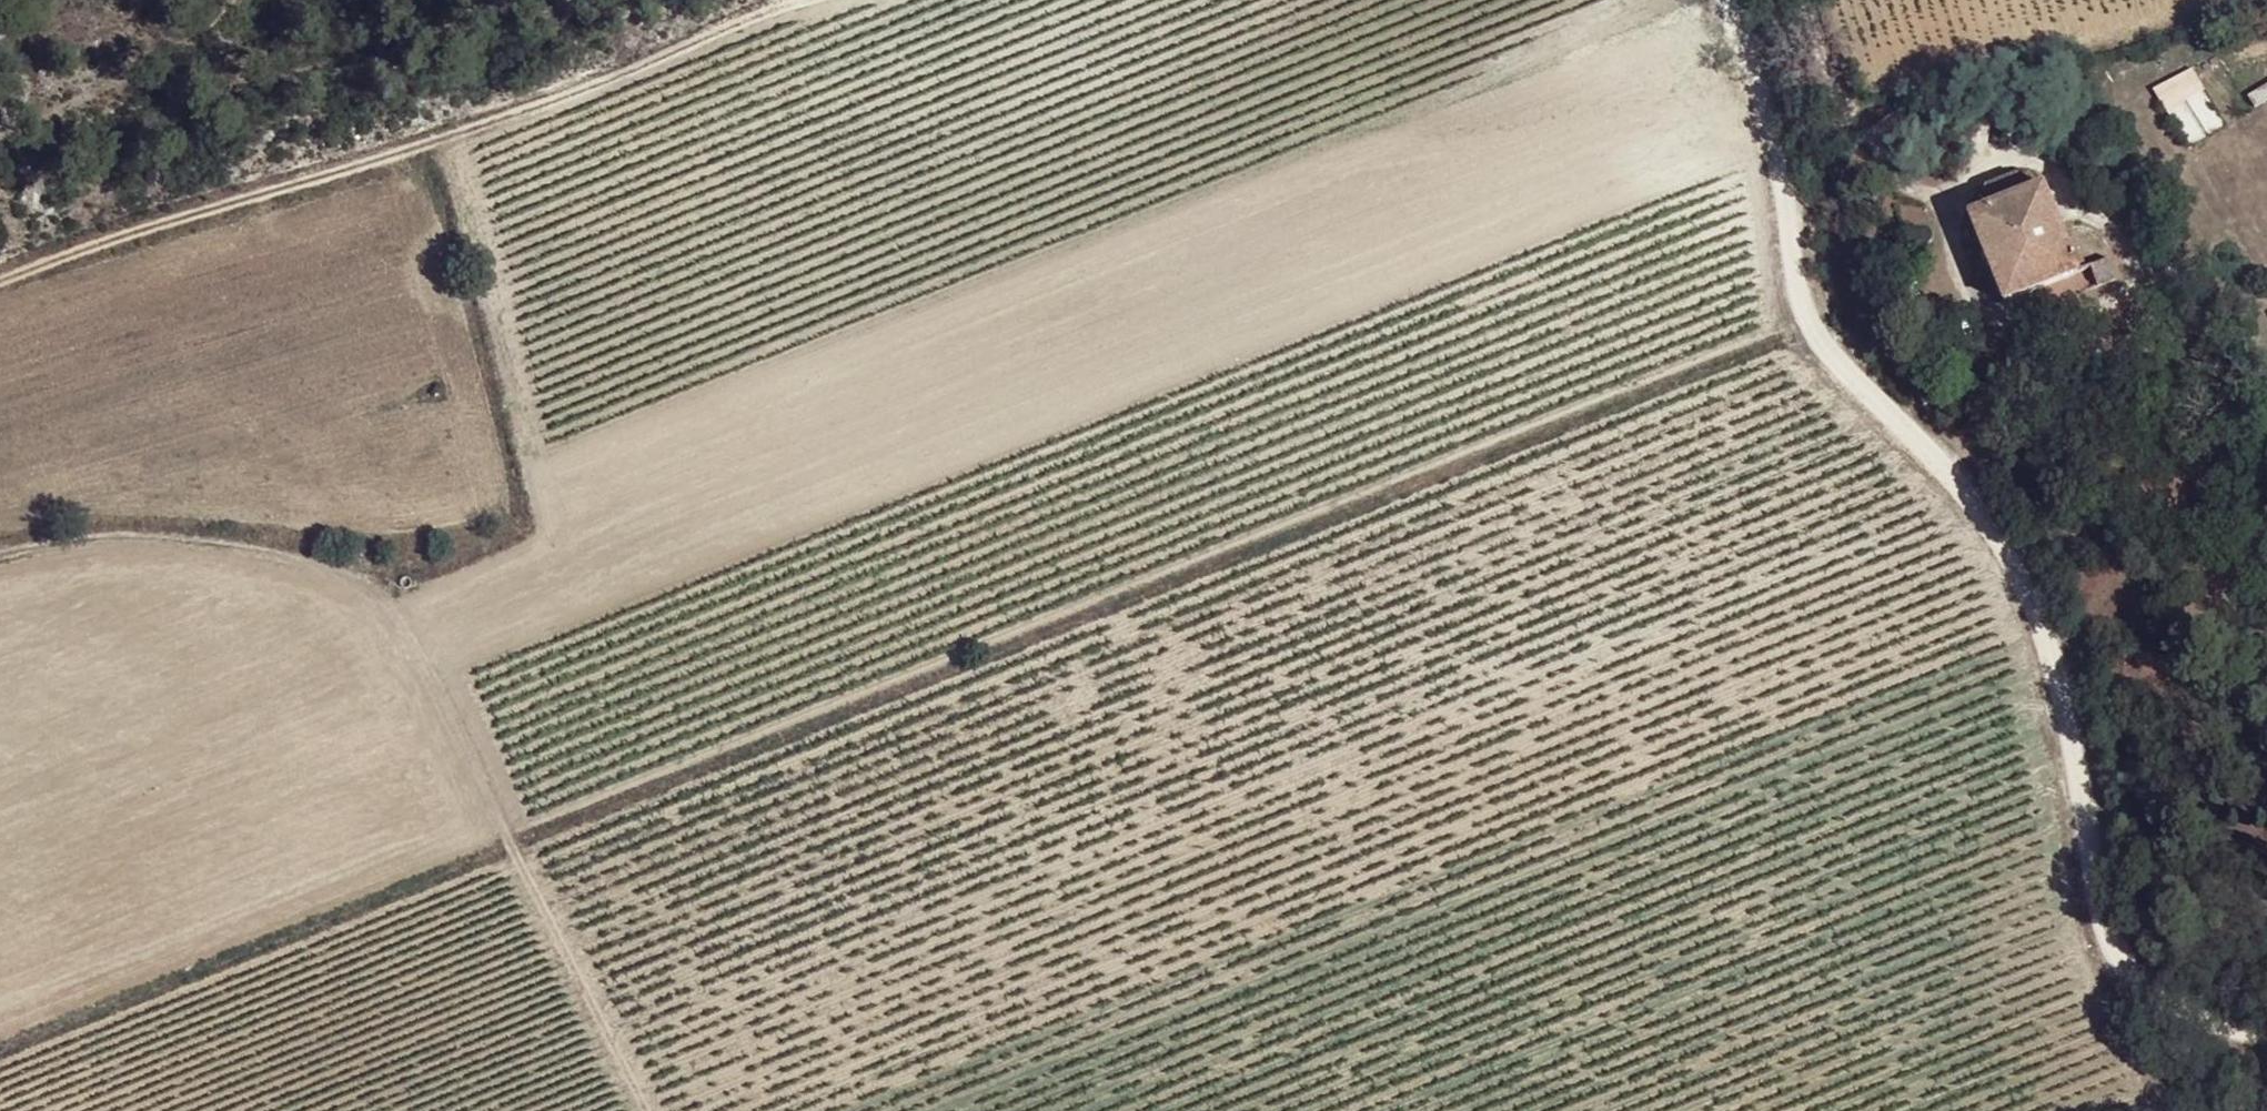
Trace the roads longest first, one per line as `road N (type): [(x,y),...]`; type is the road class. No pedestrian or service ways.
road 1 (residential): [(1751,0),(1806,204),(1805,300),(1875,385),(2008,510),(2066,701),(2119,974),(2215,1084),(2266,1078)]
road 2 (track): [(0,574),(114,546),(221,543),(344,588),(388,637),(648,1110)]
road 3 (track): [(0,274),(60,248),(525,112),(805,0)]

